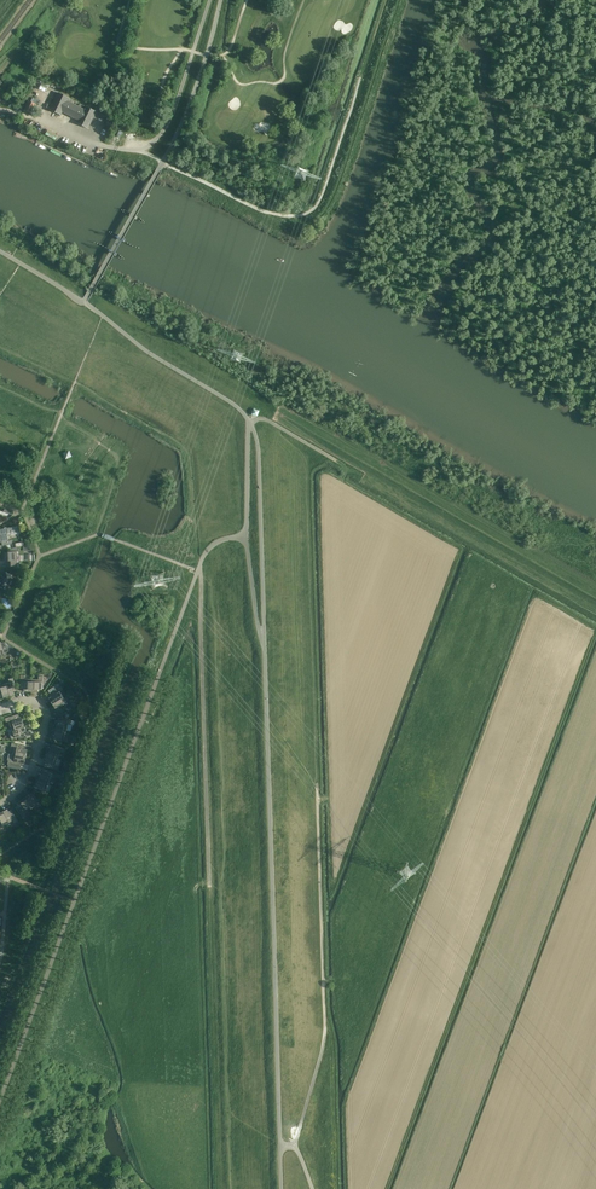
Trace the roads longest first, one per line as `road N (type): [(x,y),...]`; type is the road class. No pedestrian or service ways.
road 1 (unclassified): [(294,1145),(325,1032),(317,787)]
road 2 (track): [(198,570),(209,880)]
road 3 (track): [(386,0),(317,205),(294,216),(268,213)]
road 4 (unclassified): [(118,149),(140,150),(161,134),(210,0)]
road 5 (residential): [(0,802),(31,772),(46,718),(28,701),(0,707)]

